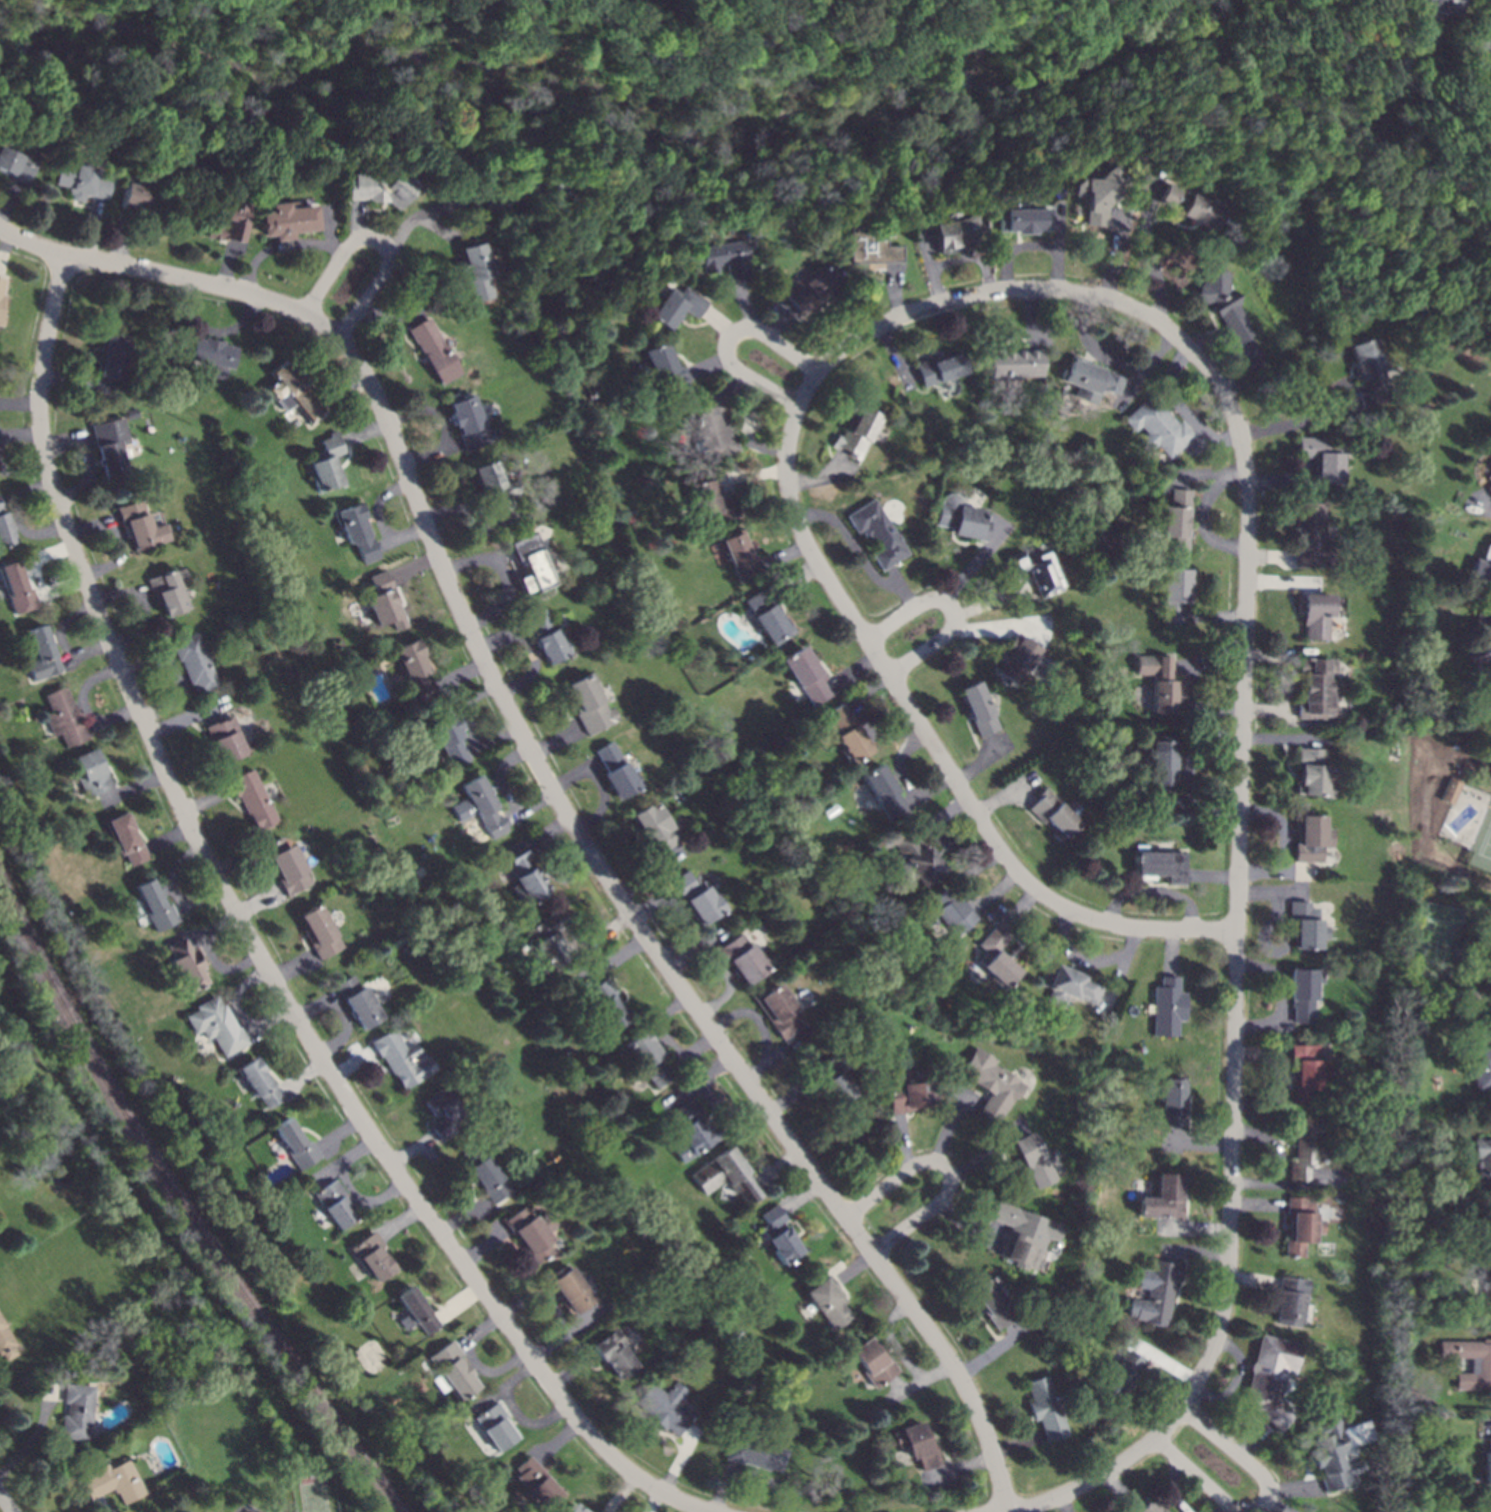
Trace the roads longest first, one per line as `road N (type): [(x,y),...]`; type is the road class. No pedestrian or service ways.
road 1 (residential): [(1009,1511),(974,1404),(943,1349),(675,976),(554,792),(470,632),(379,401),(348,347),(305,313),(245,291),(37,246)]
road 2 (residential): [(715,1511),(643,1480),(581,1422),(365,1126),(203,849),(110,641),(43,447),(39,388),(63,253)]
road 3 (residential): [(1009,1510),(1102,1476),(1183,1407),(1216,1341),(1230,1253),(1245,457),(1220,387),(1185,344),(1154,318),(1068,290)]
road 4 (residential): [(1237,930),(1122,926),(1060,905),(1019,872),(800,531),(785,467),(797,407)]
road 5 (residential): [(797,407),(828,358),(899,315),(986,290),(1068,290)]
road 6 (residential): [(1156,1437),(1235,1508),(1262,1507),(1268,1481),(1183,1407)]
road 7 (residential): [(873,1252),(946,1199),(948,1167),(920,1163),(847,1216)]
road 8 (residential): [(339,336),(388,265),(382,243),(352,240),(305,313)]
road 9 (residential): [(817,371),(758,330),(727,334),(732,367),(797,407)]
road 10 (residential): [(889,675),(948,634),(952,606),(935,597),(866,640)]

